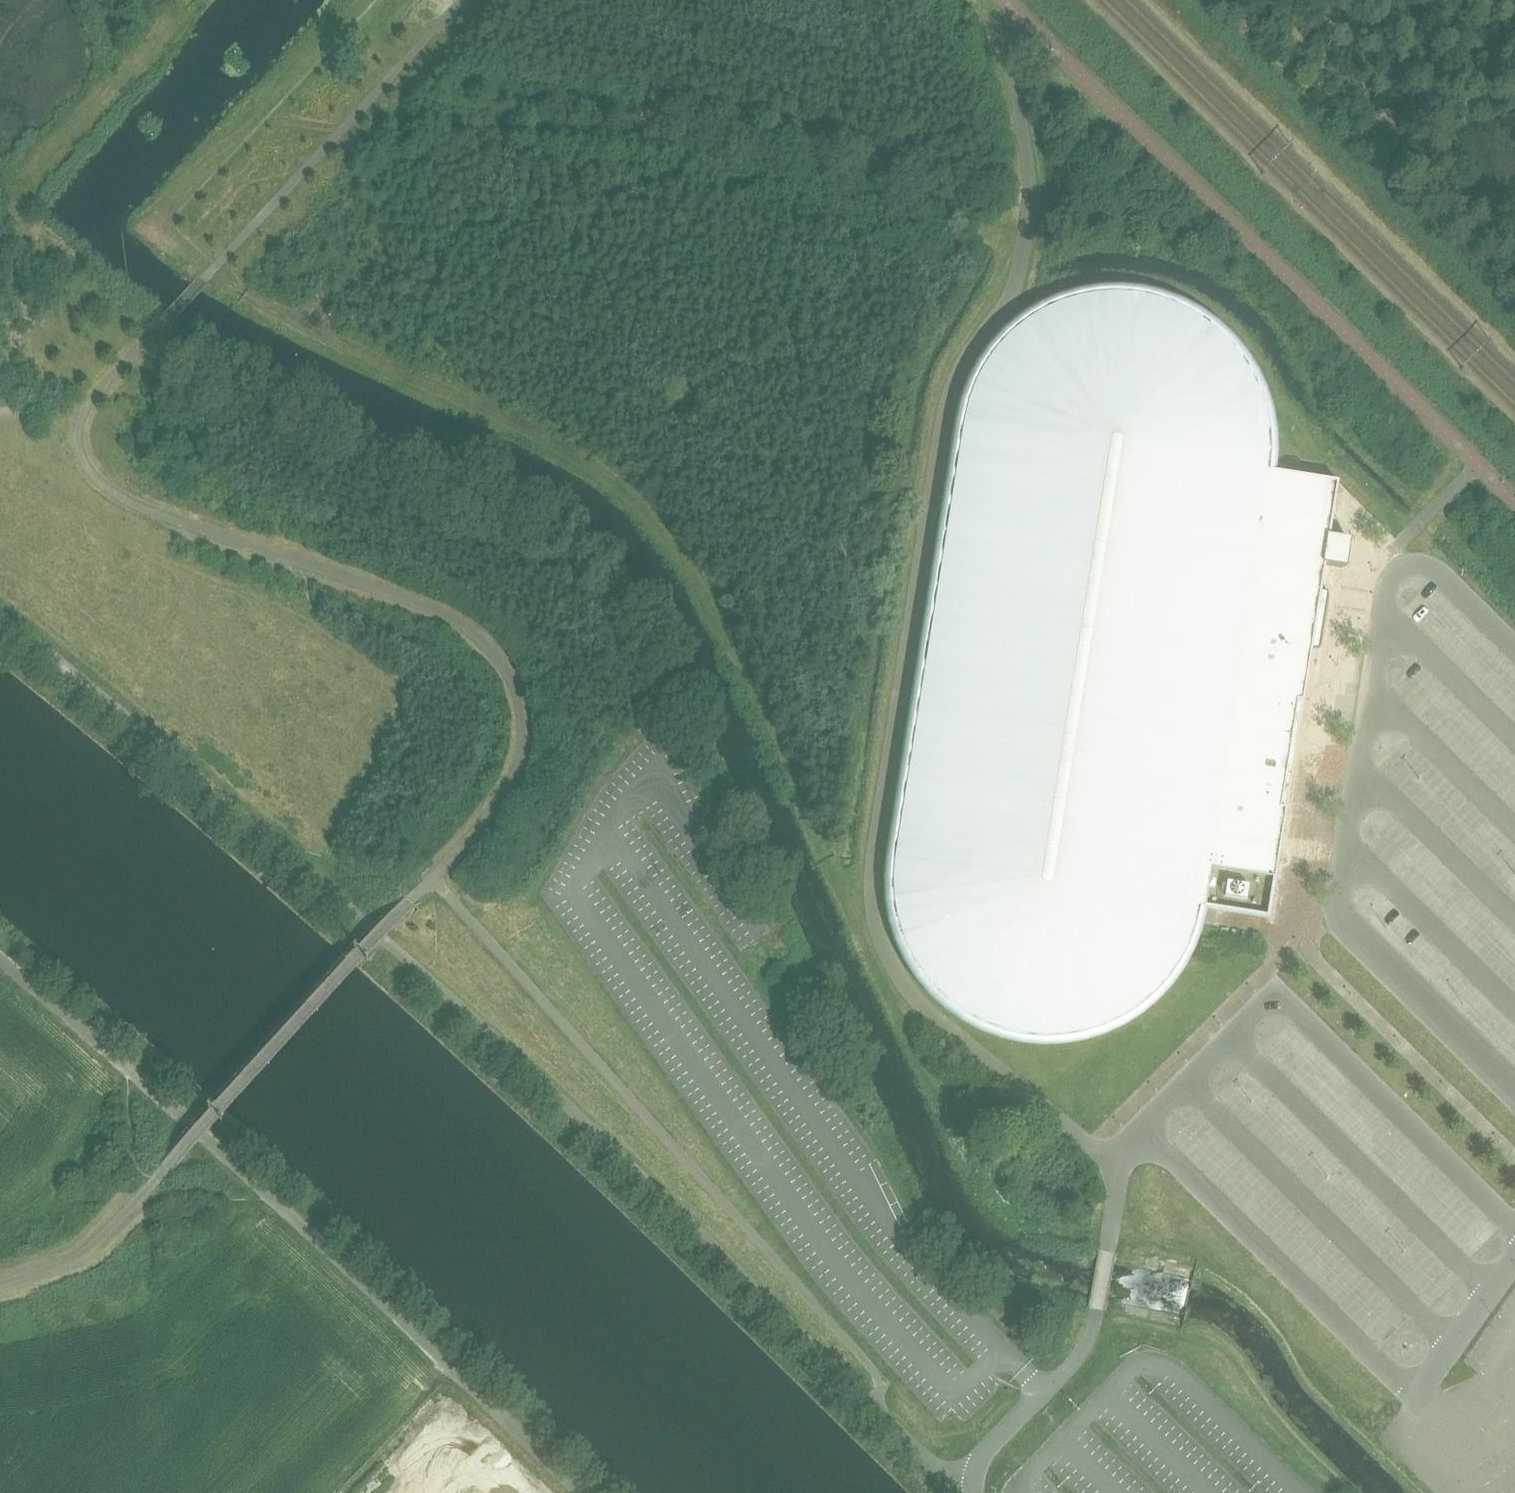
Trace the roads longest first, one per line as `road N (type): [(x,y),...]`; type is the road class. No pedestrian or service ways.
road 1 (track): [(869,1400),(373,927),(0,614)]
road 2 (unclassified): [(1514,1257),(1416,1398),(1141,1131),(1124,1143)]
road 3 (track): [(576,1492),(270,1202)]
road 4 (unclassified): [(1124,1143),(1083,1346),(978,1461),(971,1492)]
road 5 (track): [(270,1202),(0,971)]
road 6 (unclassified): [(971,1492),(930,1463),(869,1400)]

